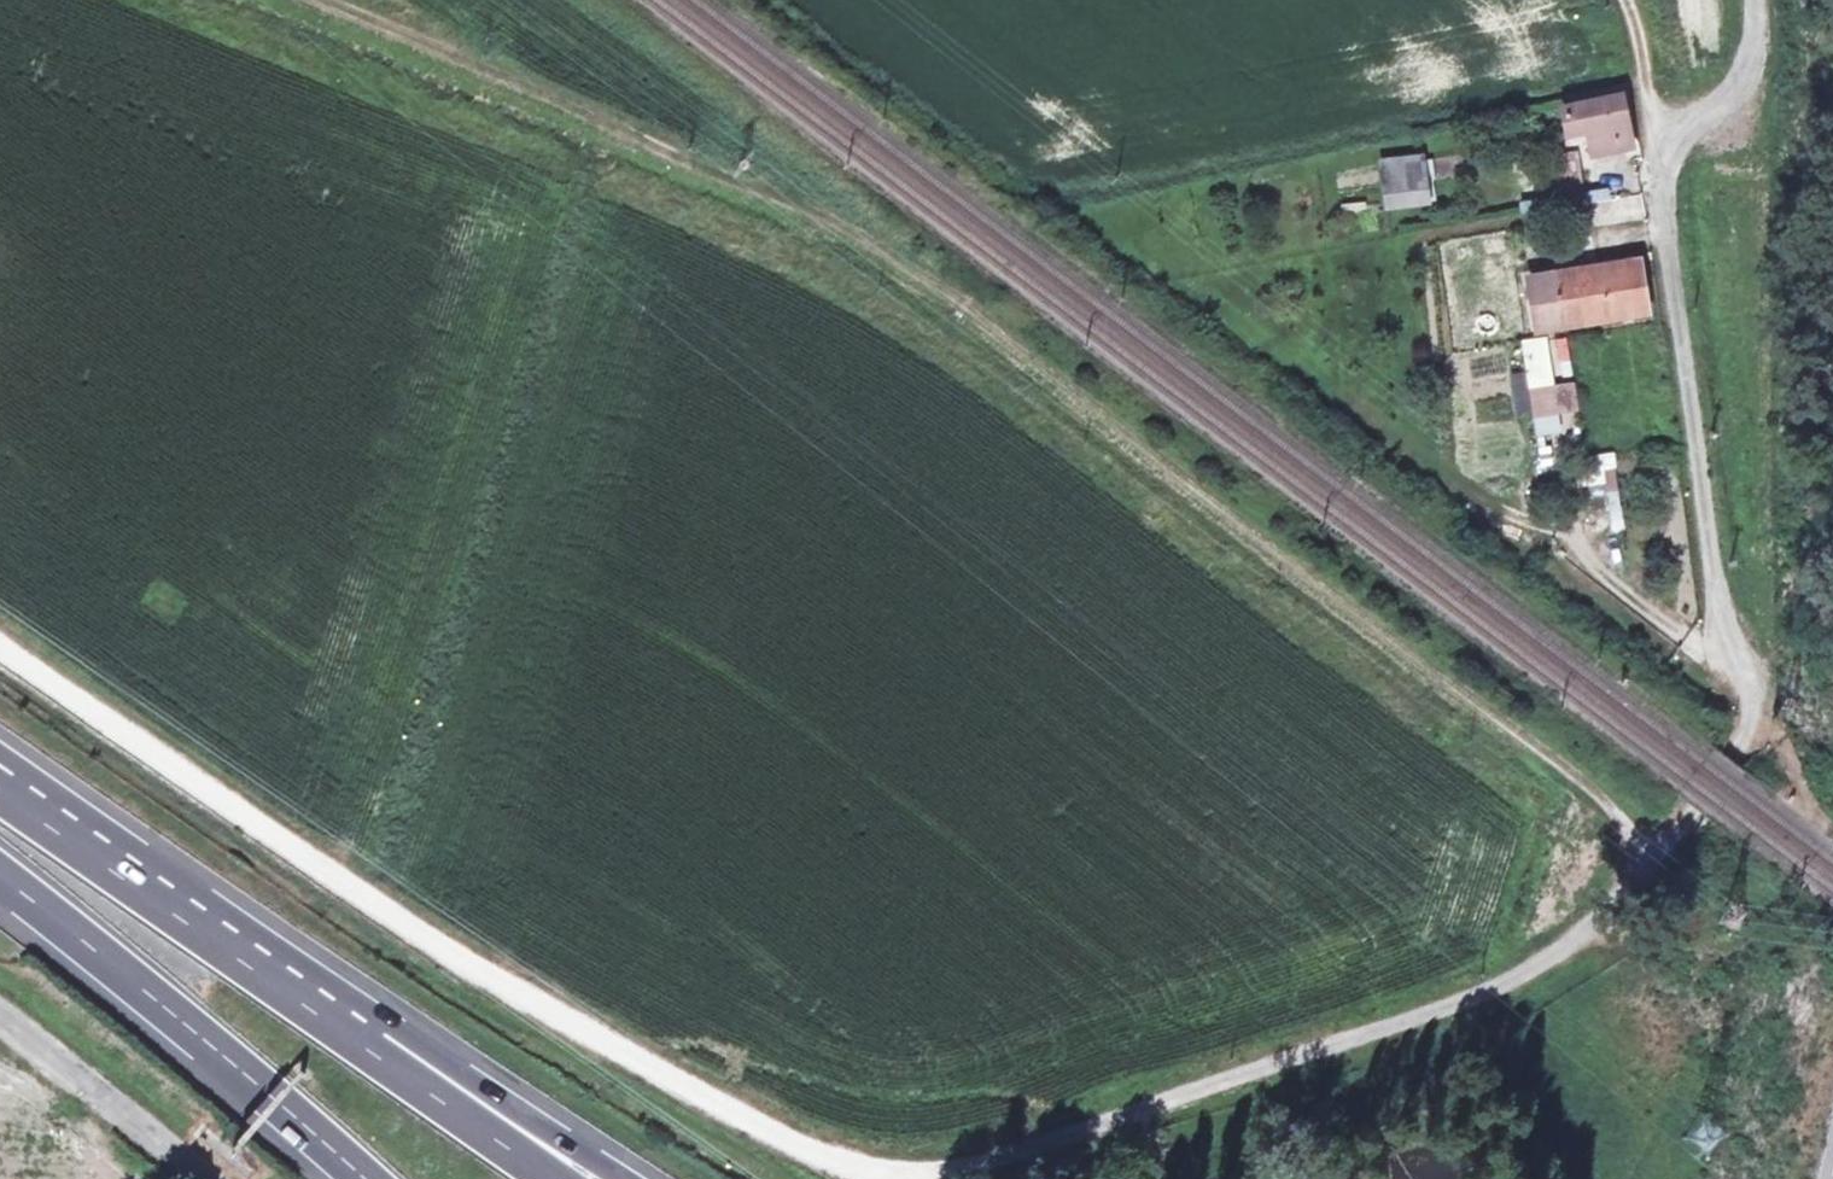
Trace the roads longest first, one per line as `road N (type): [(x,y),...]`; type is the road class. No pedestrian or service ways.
road 1 (unclassified): [(0,657),(417,929),(784,1143),(889,1174),(962,1170),(1388,1026),(1575,937),(1682,836),(1739,728),(1655,144),(1700,126),(1735,90),(1757,0)]
road 2 (motorway): [(0,883),(355,1178)]
road 3 (motorway): [(355,1040),(0,792)]
road 4 (motorway): [(597,1178),(355,1040)]
road 5 (unclassified): [(0,1020),(204,1178)]
road 6 (motorway): [(553,1178),(355,1040)]
road 7 (track): [(1655,144),(1629,0)]

